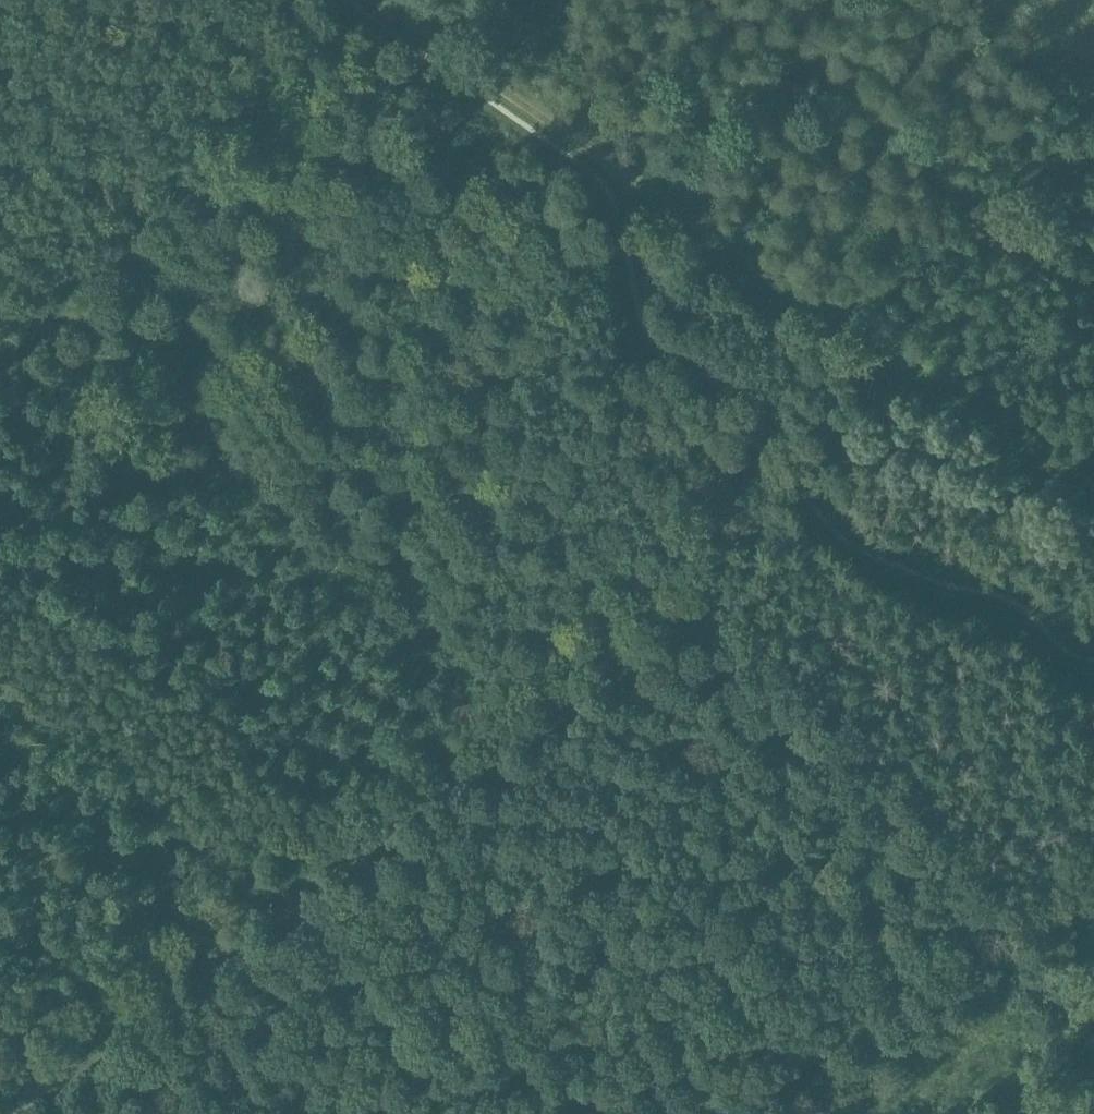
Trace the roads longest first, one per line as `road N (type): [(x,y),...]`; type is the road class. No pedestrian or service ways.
road 1 (track): [(604,182),(611,171),(919,386),(1093,495)]
road 2 (track): [(611,171),(374,0)]

